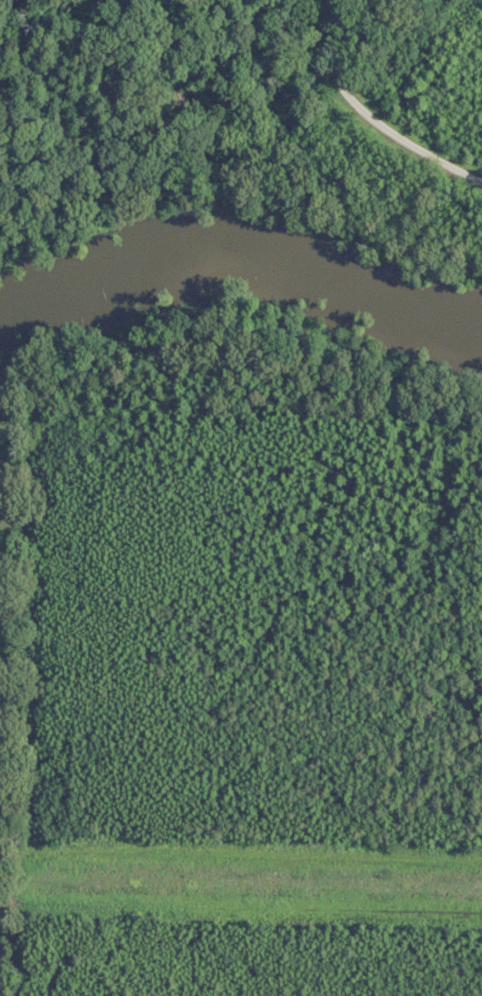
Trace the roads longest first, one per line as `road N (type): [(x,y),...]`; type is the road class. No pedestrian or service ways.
road 1 (residential): [(481,894),(0,893)]
road 2 (residential): [(481,172),(359,107),(316,21),(327,0)]

